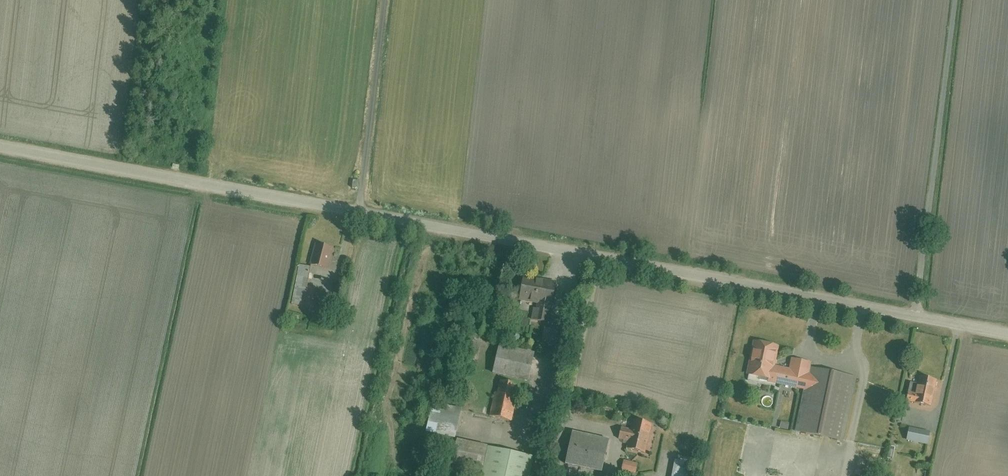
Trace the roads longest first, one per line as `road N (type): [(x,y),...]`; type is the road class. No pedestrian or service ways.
road 1 (unclassified): [(0,143),(1007,335)]
road 2 (track): [(915,318),(953,0)]

